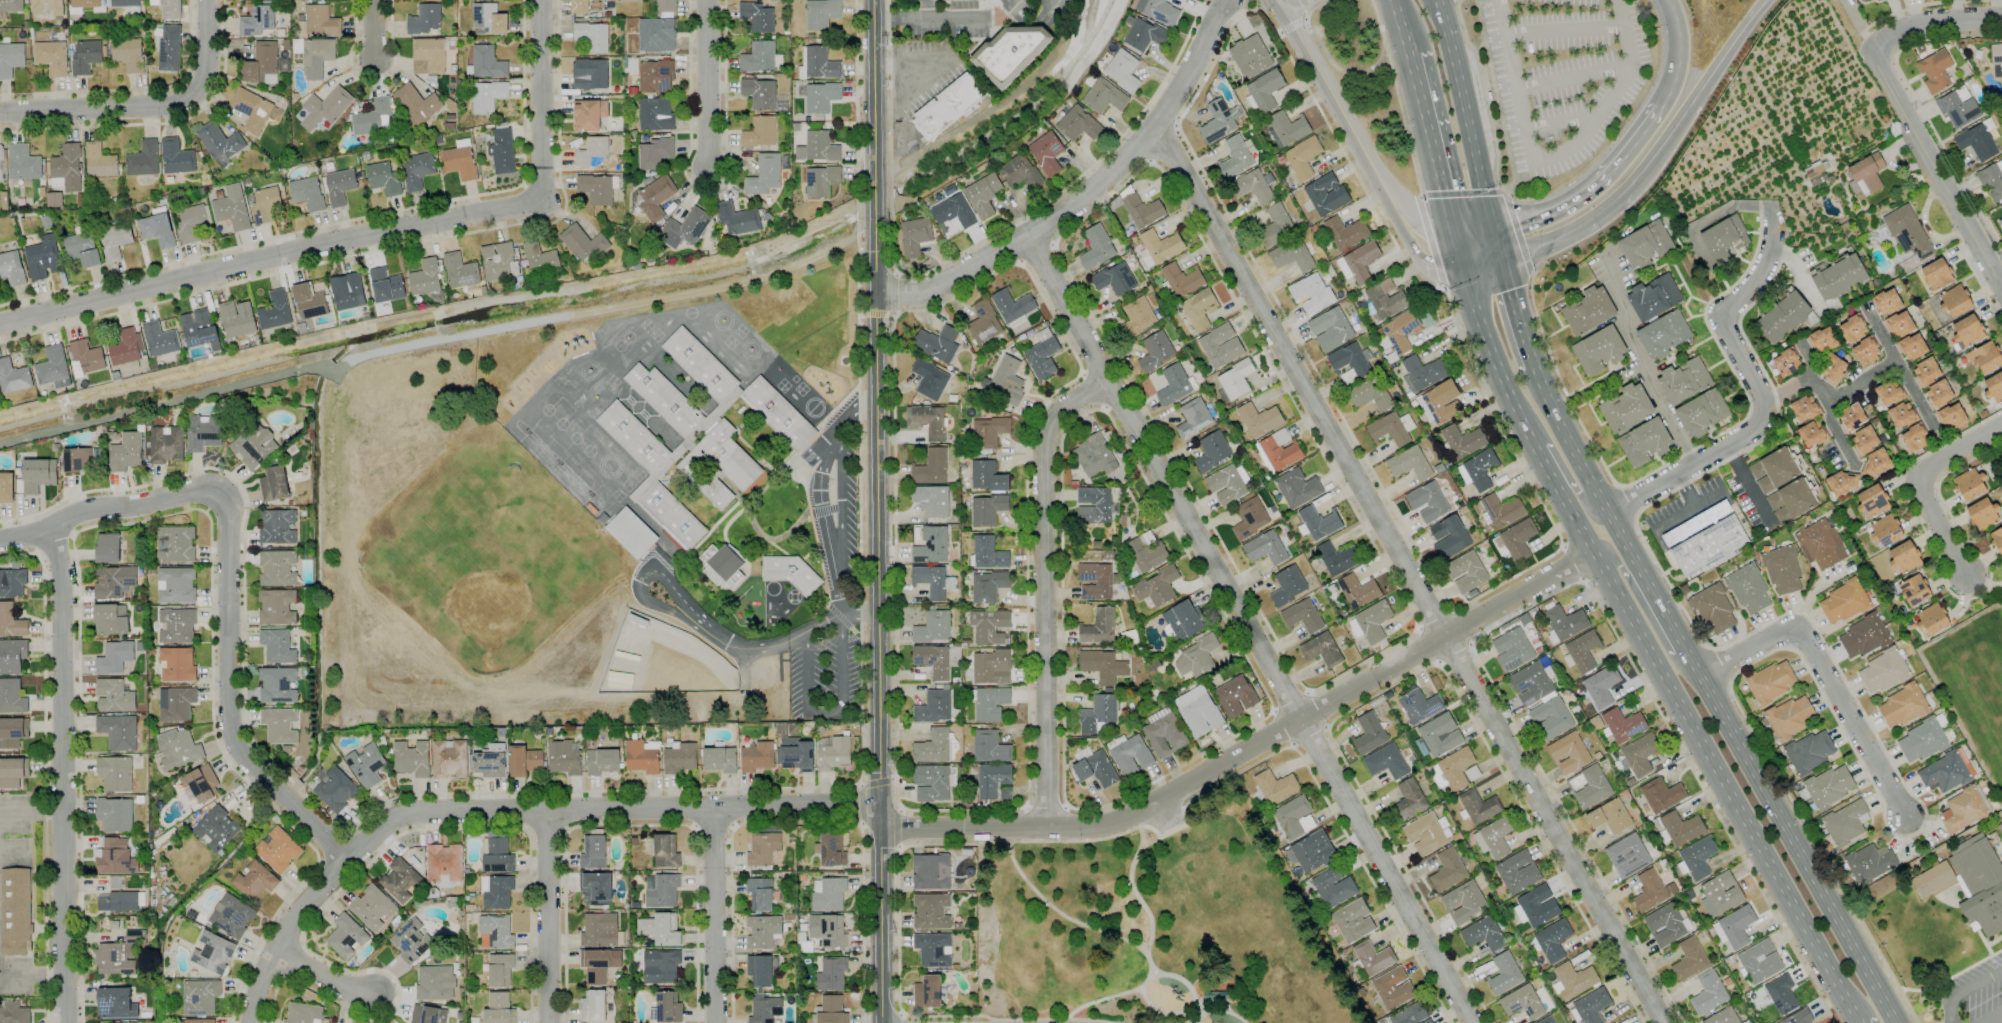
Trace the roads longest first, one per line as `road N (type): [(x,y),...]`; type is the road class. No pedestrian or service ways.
road 1 (residential): [(1151,130),(1660,1022)]
road 2 (tertiary): [(881,1022),(874,0)]
road 3 (residential): [(1028,236),(1472,1022)]
road 4 (tertiary): [(540,0),(541,201),(320,245),(0,324)]
road 5 (tertiary): [(1555,576),(1113,821),(907,828),(880,819)]
road 6 (primary): [(1895,1022),(1605,514)]
road 7 (tertiary): [(880,819),(853,806),(422,811),(379,828),(344,861)]
road 8 (primary): [(1596,554),(1860,1022)]
road 9 (residential): [(64,1022),(61,565),(51,528)]
road 10 (residential): [(1228,0),(1162,117),(1098,186),(1041,229),(929,290),(876,293)]
road 11 (residential): [(1110,382),(1064,407),(1044,441),(1047,827)]
road 12 (tertiary): [(213,490),(228,512),(230,735),(344,861)]
road 13 (residential): [(1689,467),(1753,430),(1764,412),(1719,316),(1766,265),(1773,206)]
road 14 (residential): [(1905,817),(1800,633),(1787,629),(1698,678)]
road 15 (residential): [(207,0),(208,64),(195,91),(164,109),(0,114)]
road 16 (residential): [(1872,57),(2001,286)]
road 17 (primary): [(1492,228),(1437,0)]
road 18 (motorway): [(1630,190),(1765,0)]
road 19 (tertiary): [(213,490),(87,511),(0,538)]
road 20 (motorway): [(1661,102),(1588,189),(1492,228)]
road 21 (residential): [(713,808),(715,1022)]
road 22 (residential): [(2001,425),(1915,478),(1967,575)]
road 23 (residential): [(548,811),(549,1022)]
road 24 (tertiary): [(1286,14),(1381,183)]
road 25 (residential): [(344,861),(291,921),(252,1022)]
road 26 (primary): [(1409,53),(1454,234)]
road 27 (primary): [(1466,283),(1534,447)]
road 28 (residential): [(707,0),(707,170)]
road 29 (primary): [(1605,514),(1531,368)]
road 30 (primary): [(1691,669),(1671,657),(1616,564),(1596,554)]
road 31 (motorway): [(1503,271),(1562,241),(1630,190)]
road 32 (residential): [(1872,57),(1897,31),(2001,17)]
road 33 (residential): [(1932,427),(1865,306)]
road 34 (tertiary): [(1381,183),(1411,249),(1466,283)]

